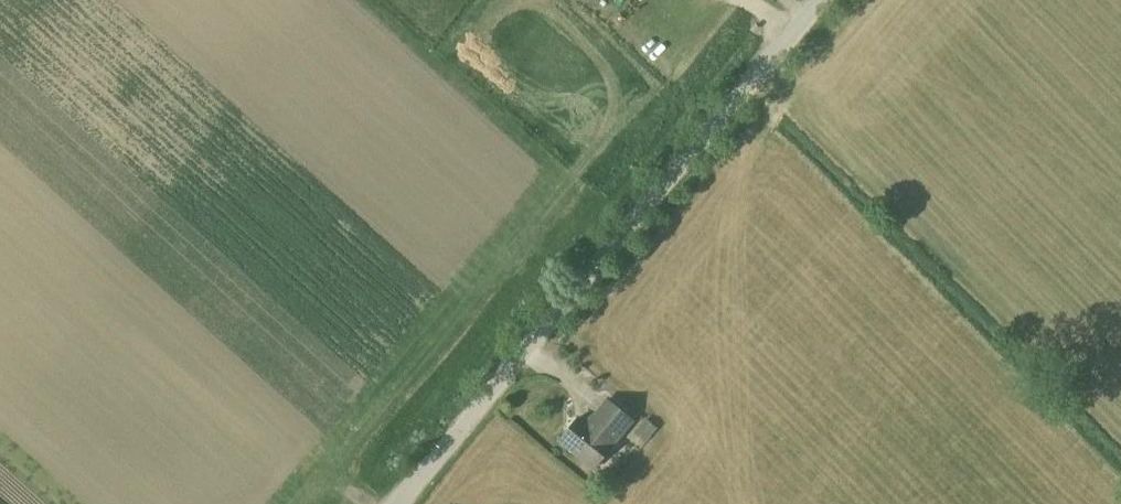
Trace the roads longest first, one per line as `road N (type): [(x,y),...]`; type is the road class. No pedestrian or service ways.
road 1 (unclassified): [(399,503),(823,0)]

